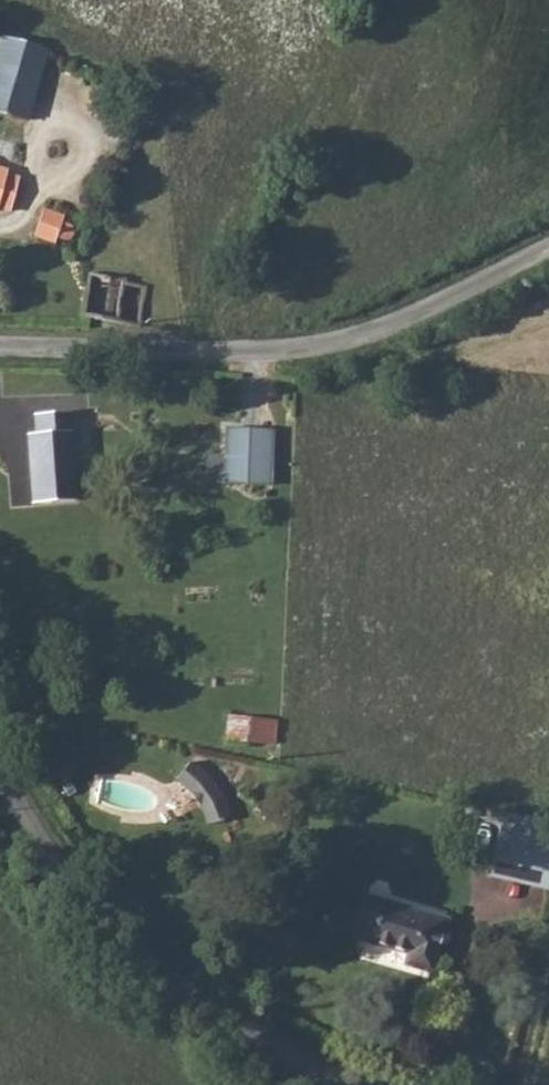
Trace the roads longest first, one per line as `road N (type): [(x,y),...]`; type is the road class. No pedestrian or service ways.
road 1 (unclassified): [(0,353),(279,355),(423,313),(548,249)]
road 2 (unclassified): [(0,767),(30,819),(161,980),(265,1047),(354,1084)]

